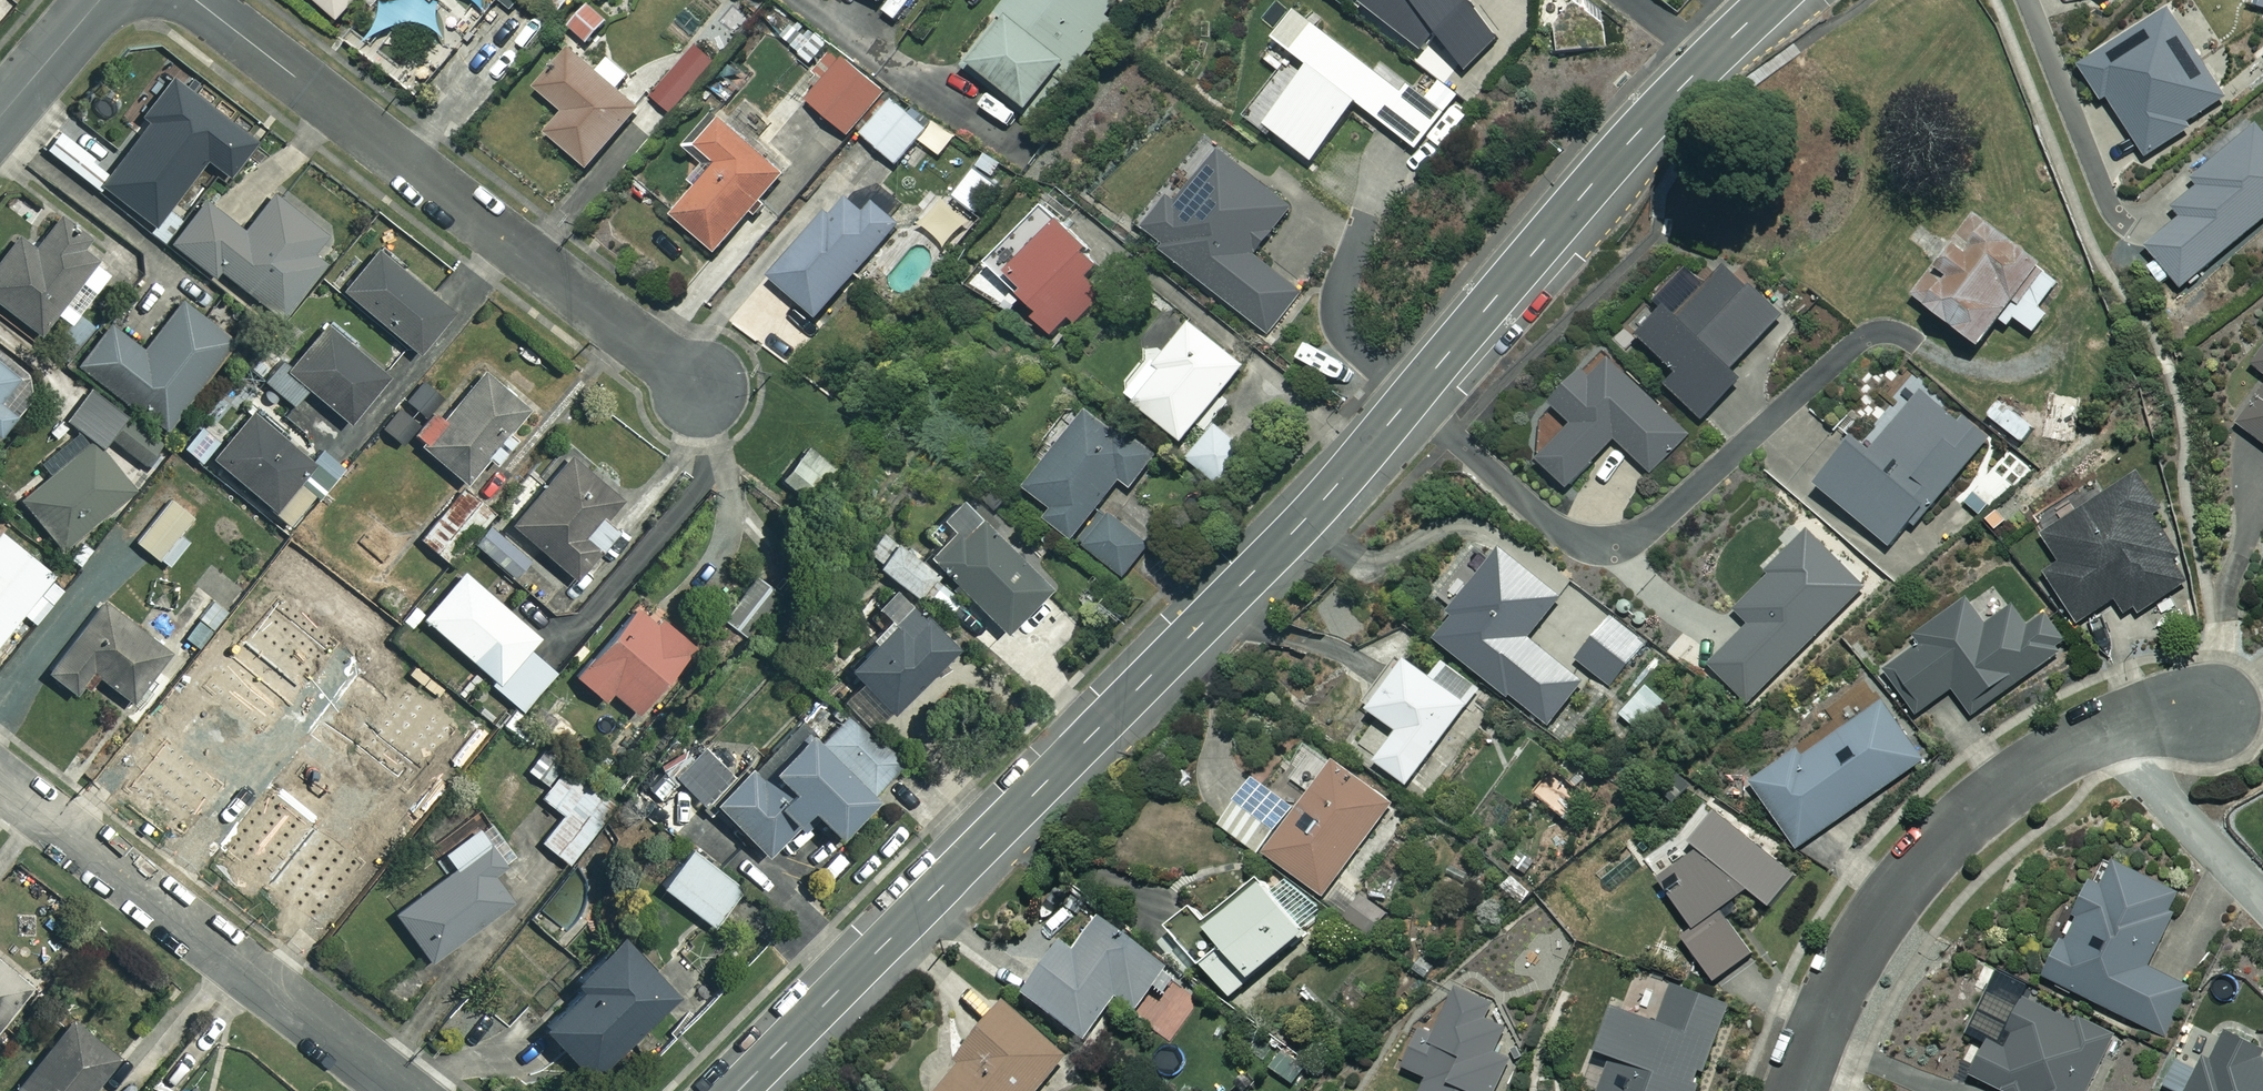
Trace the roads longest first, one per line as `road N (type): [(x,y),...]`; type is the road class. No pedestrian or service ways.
road 1 (tertiary): [(737,1090),(1297,528),(1587,189),(1771,0)]
road 2 (residential): [(701,388),(195,0)]
road 3 (residential): [(2212,708),(2090,738),(1977,810),(1878,918),(1845,972),(1797,1090)]
road 4 (residential): [(400,1090),(0,781)]
road 5 (residential): [(0,116),(99,0)]

